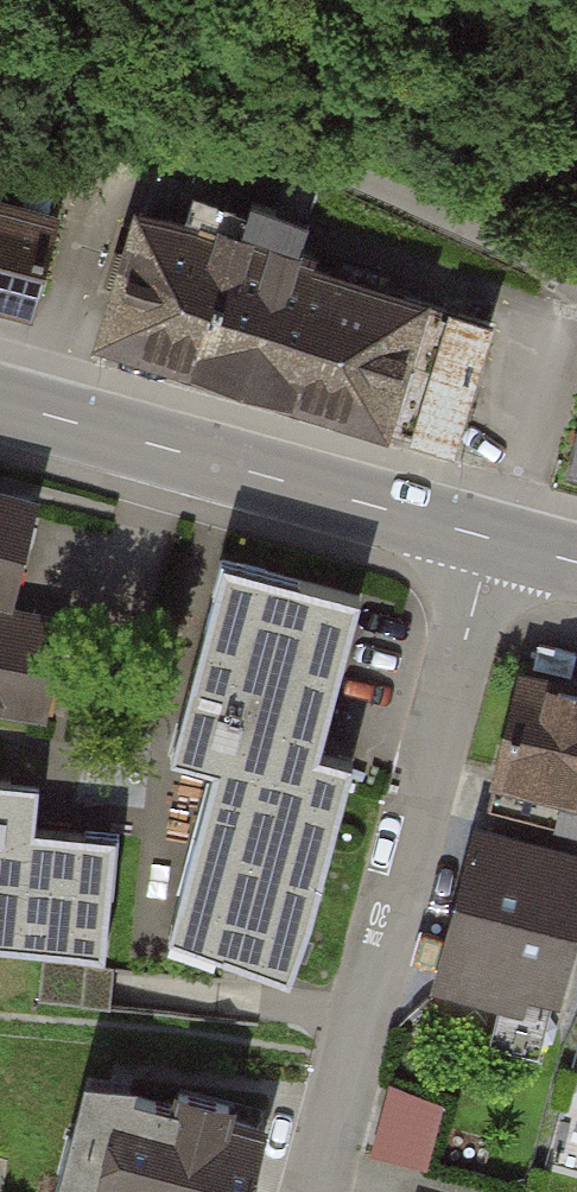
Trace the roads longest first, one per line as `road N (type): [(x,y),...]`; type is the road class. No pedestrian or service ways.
road 1 (residential): [(317,1191),(493,539)]
road 2 (track): [(0,7),(223,124),(576,282)]
road 3 (tertiary): [(0,401),(493,539)]

